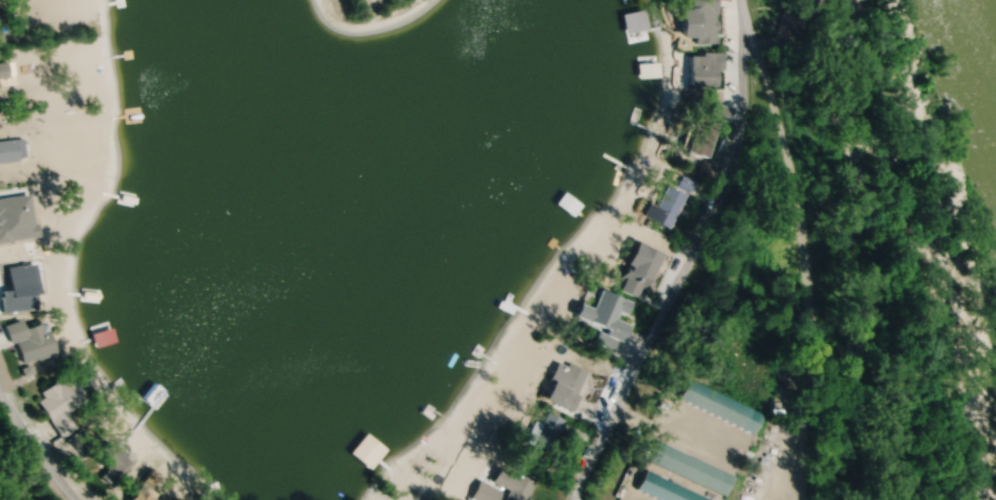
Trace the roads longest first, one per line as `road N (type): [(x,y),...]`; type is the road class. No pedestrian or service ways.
road 1 (residential): [(572,499),(744,131),(742,0)]
road 2 (residential): [(0,393),(13,423),(75,499)]

